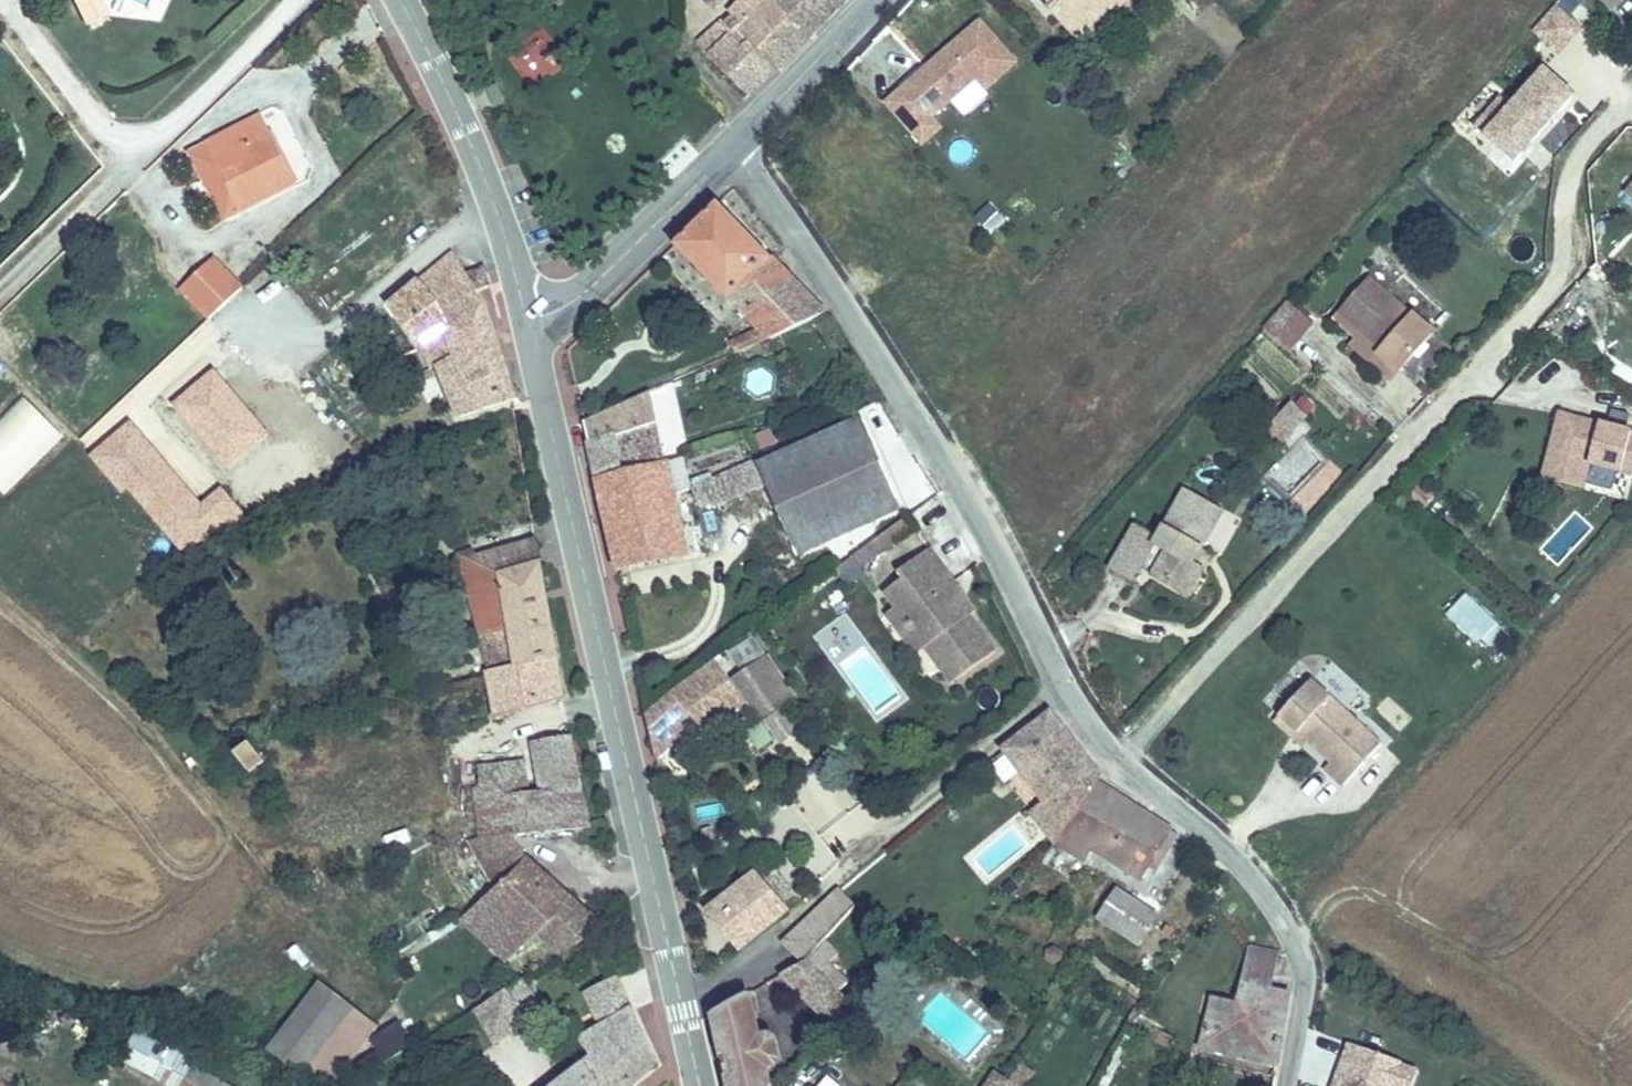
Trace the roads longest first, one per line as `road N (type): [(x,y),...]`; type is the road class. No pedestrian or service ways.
road 1 (residential): [(1631,94),(1580,154),(1562,257),(1527,318),(1118,761)]
road 2 (tertiary): [(685,1005),(530,322)]
road 3 (residential): [(731,152),(896,382),(985,526),(1063,688)]
road 4 (residential): [(1063,688),(780,925),(735,977),(685,1005)]
road 5 (residential): [(1,0),(90,116),(118,135),(153,133),(204,96),(295,0)]
road 6 (residential): [(1118,761),(1218,846),(1289,934),(1302,963),(1286,1085)]
road 7 (track): [(267,883),(130,714),(0,600)]
road 8 (tertiary): [(530,322),(483,175),(401,0)]
road 9 (residential): [(530,322),(571,304),(731,152)]
road 10 (track): [(0,282),(153,133)]
road 11 (residential): [(731,152),(879,0)]

